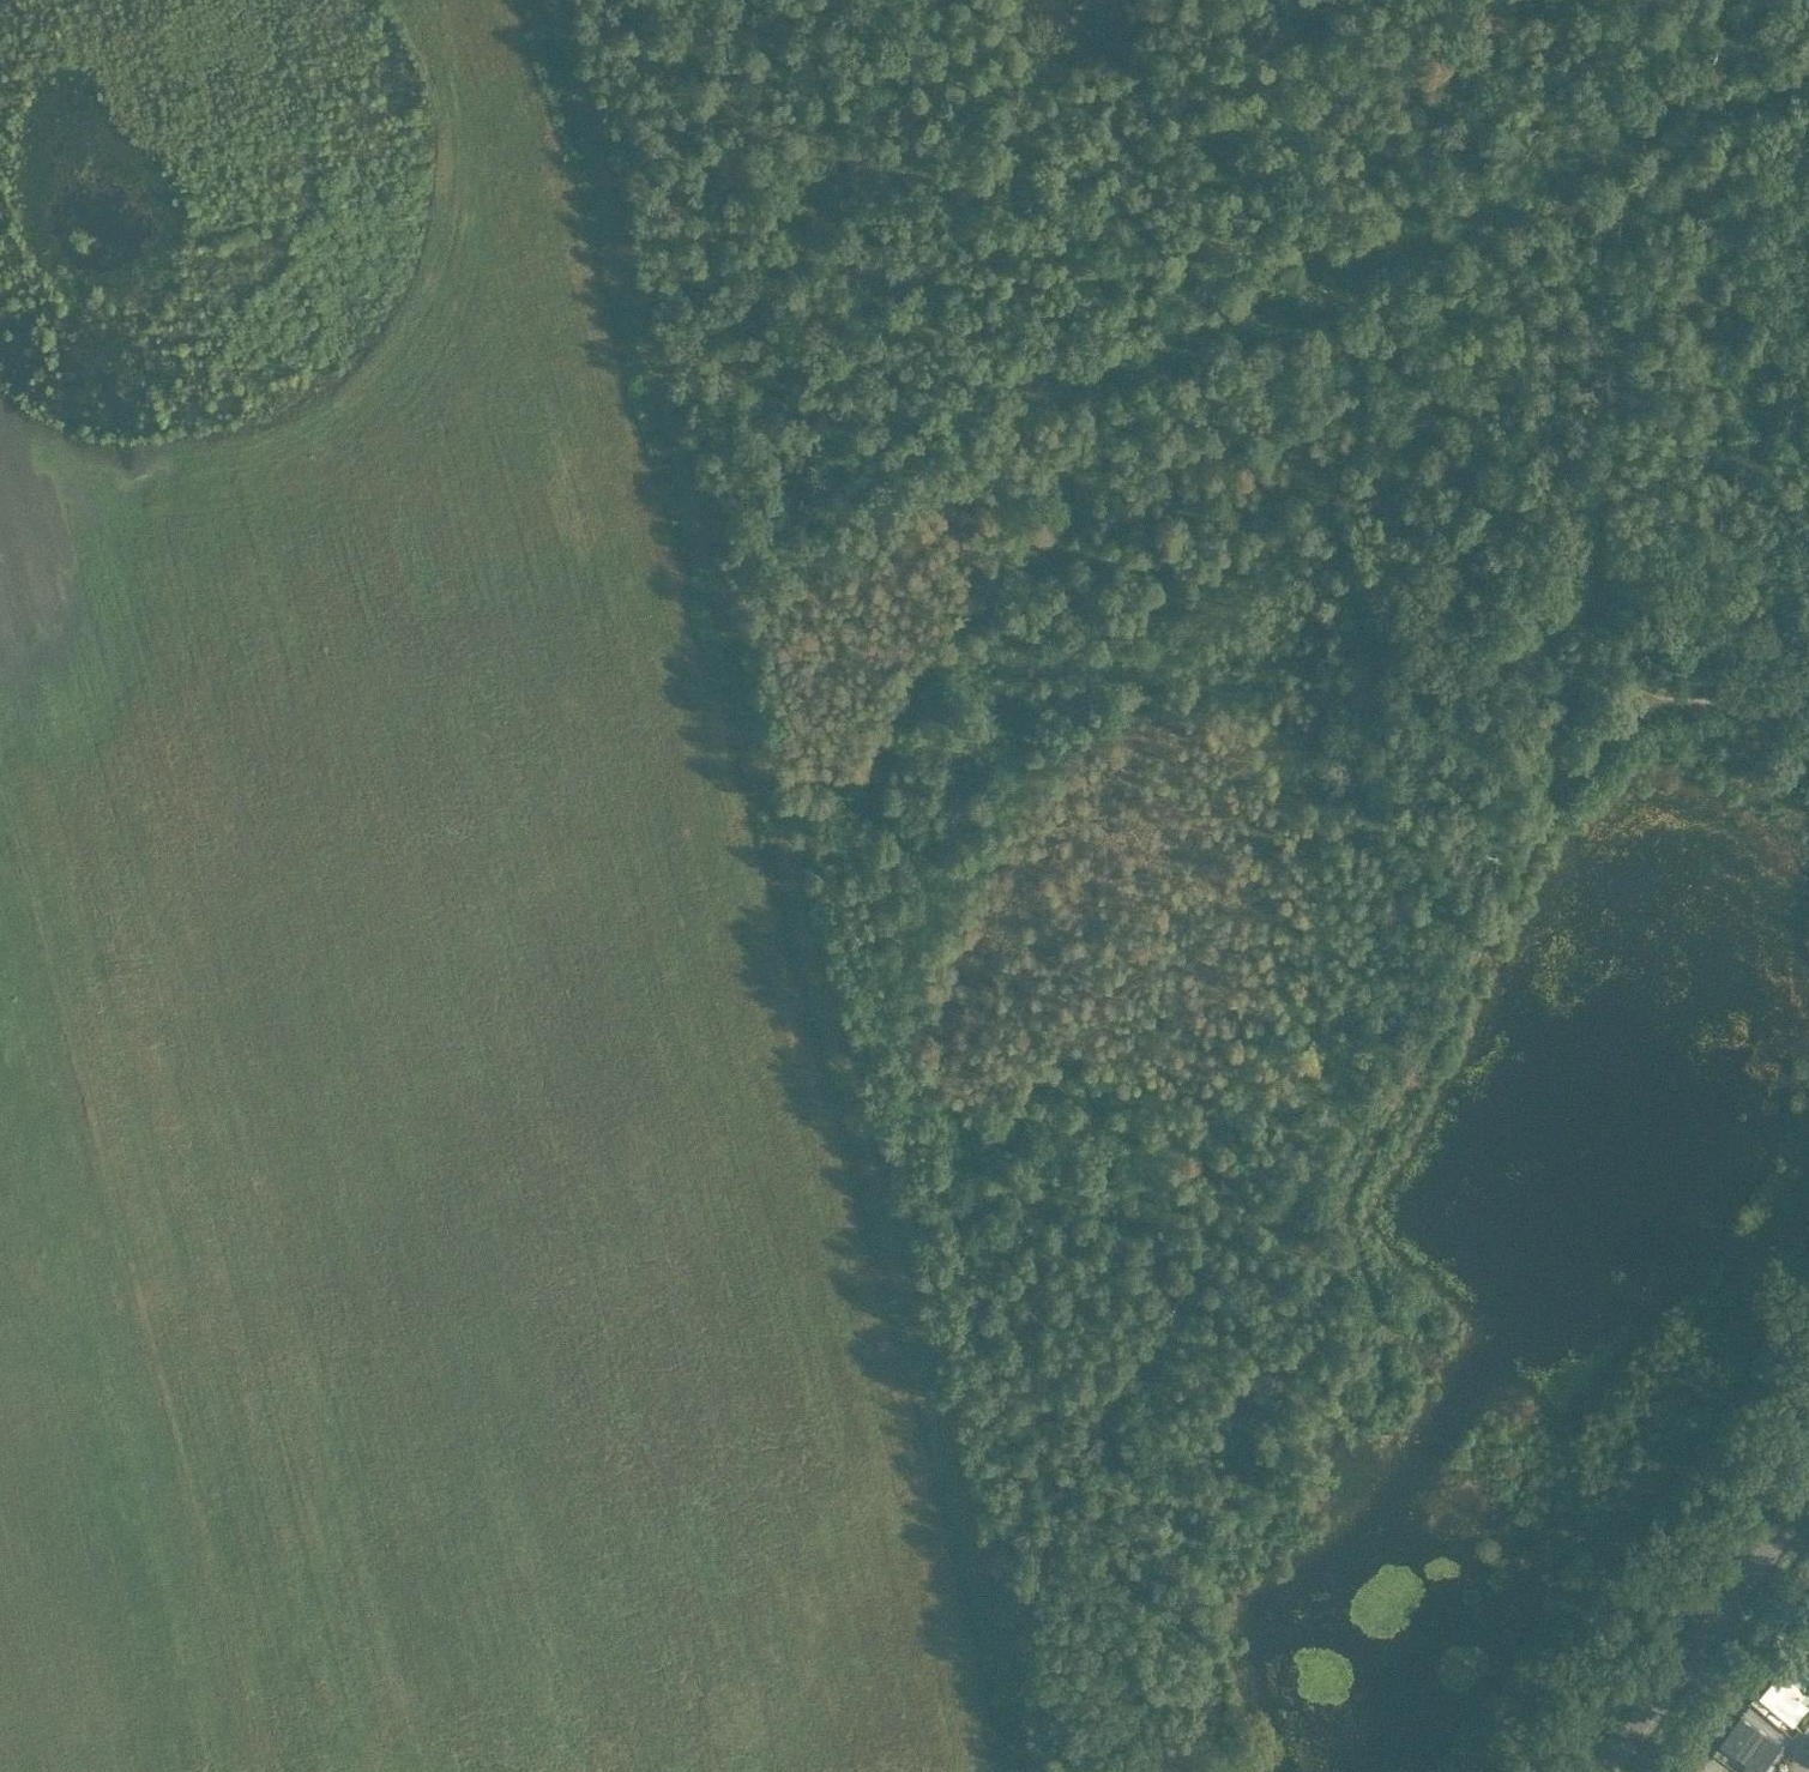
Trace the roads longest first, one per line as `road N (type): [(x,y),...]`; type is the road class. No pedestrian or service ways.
road 1 (unclassified): [(1608,1771),(1808,1495)]

